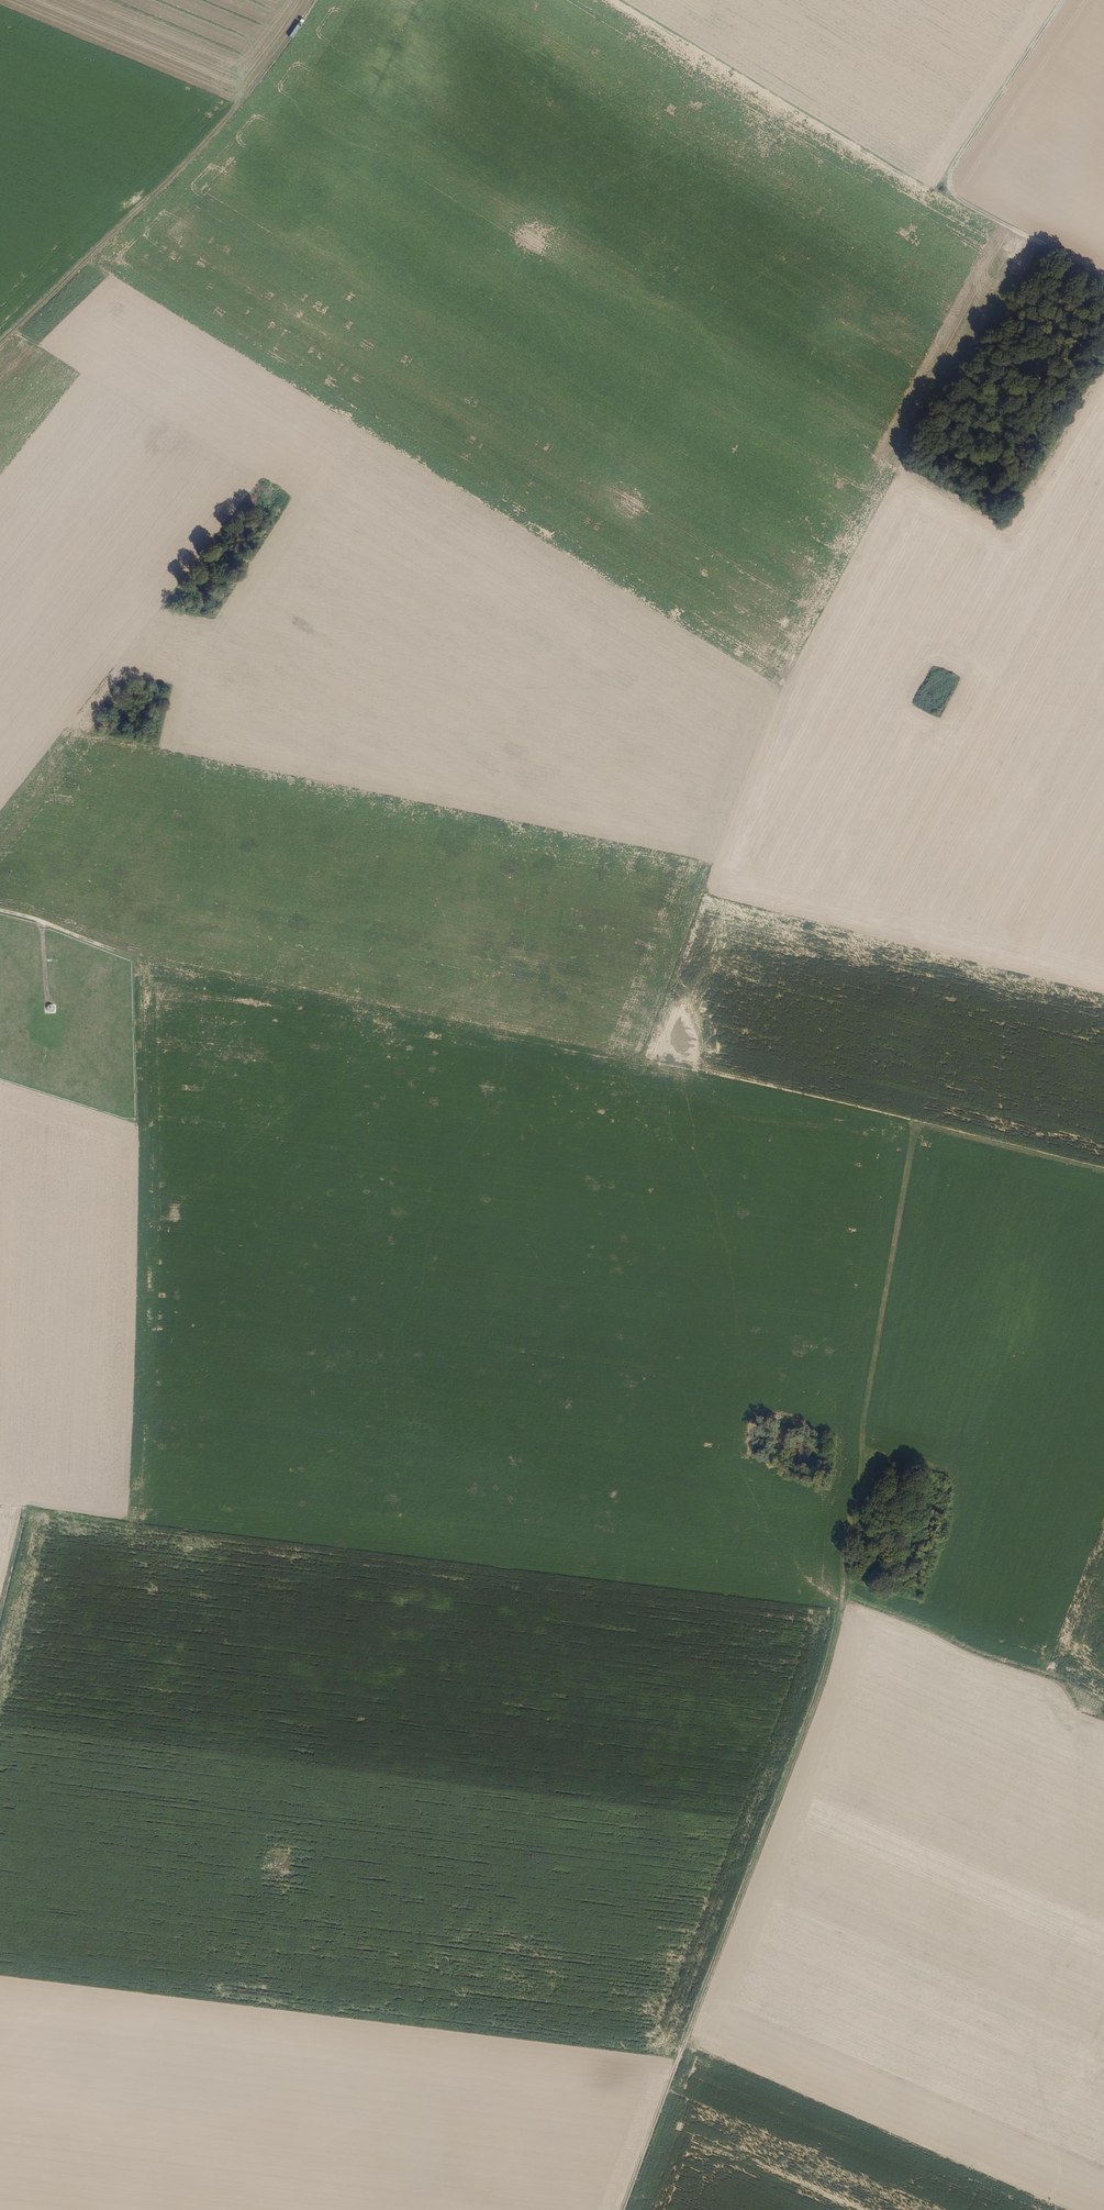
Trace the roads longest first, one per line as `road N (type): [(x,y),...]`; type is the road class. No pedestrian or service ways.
road 1 (track): [(1103,1172),(919,1127),(818,1699),(617,2209)]
road 2 (track): [(0,340),(284,50),(308,0)]
road 3 (track): [(131,958),(0,911)]

